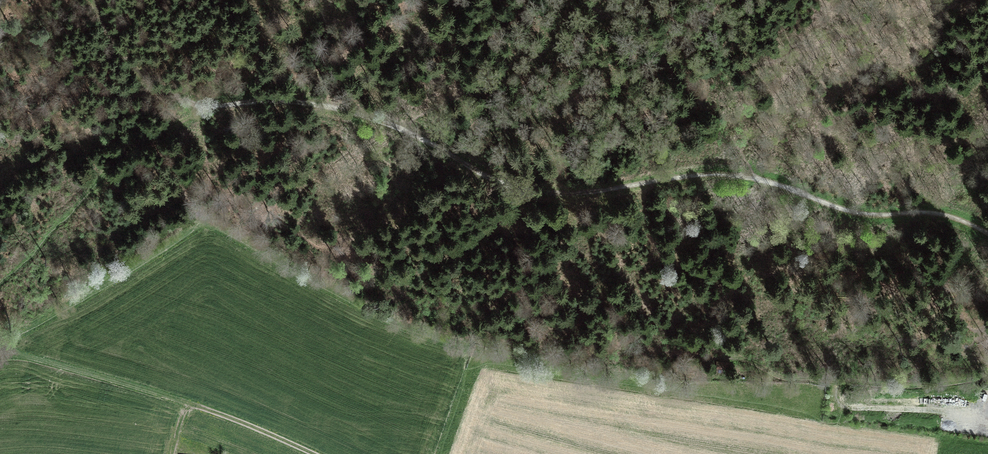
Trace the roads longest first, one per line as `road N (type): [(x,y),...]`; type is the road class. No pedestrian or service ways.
road 1 (track): [(94,0),(104,33),(144,84),(201,111),(258,100),(350,109),(517,190),(567,194),(732,173),(861,218),(938,214),(987,237)]
road 2 (track): [(1,339),(313,453)]
road 3 (track): [(731,350),(987,384)]

